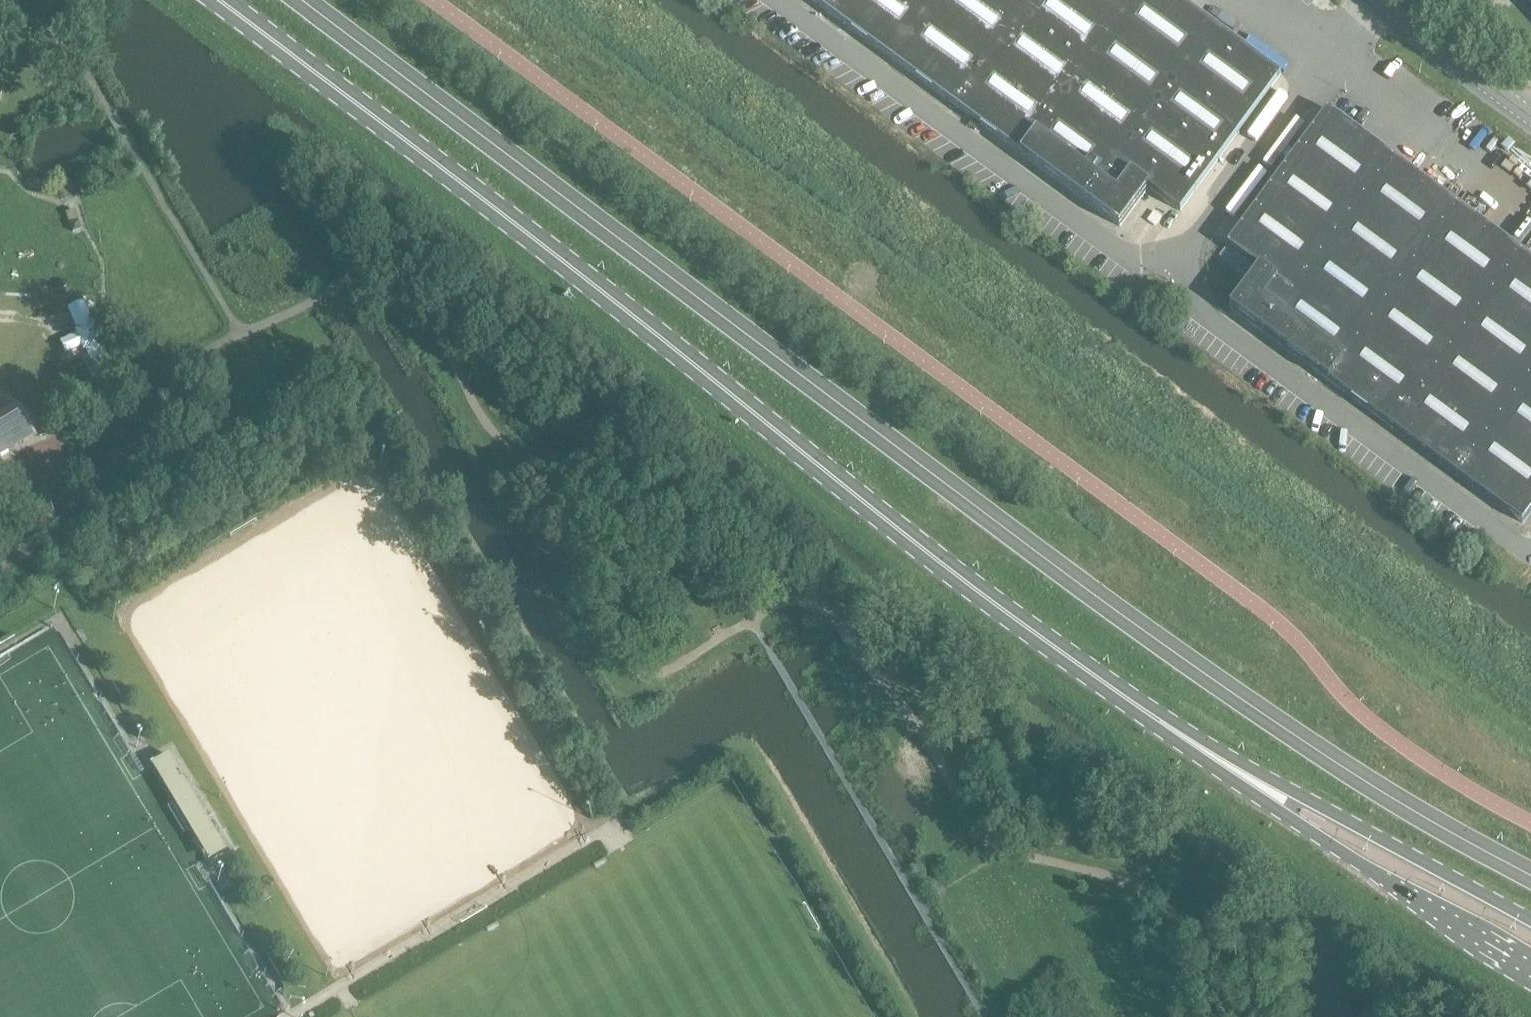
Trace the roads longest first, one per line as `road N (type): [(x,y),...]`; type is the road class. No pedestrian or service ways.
road 1 (secondary): [(220,0),(940,562),(1184,740)]
road 2 (secondary): [(1184,740),(1354,863),(1530,971)]
road 3 (secondary): [(1530,925),(1297,792),(1184,740)]
road 4 (unclassified): [(1530,120),(1382,0)]

